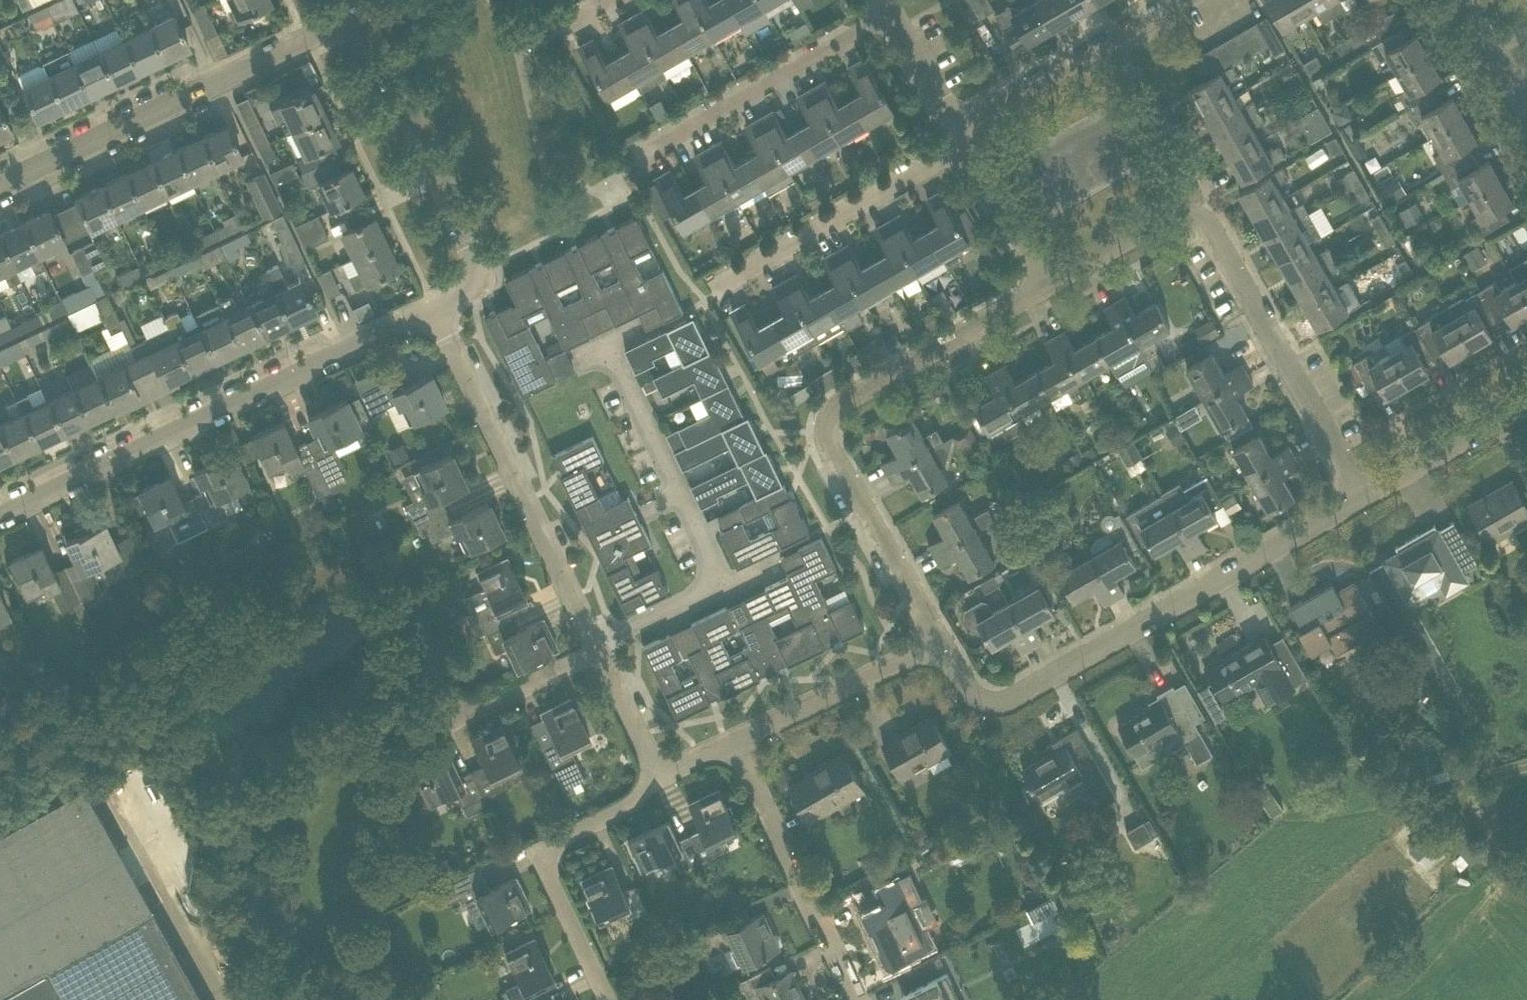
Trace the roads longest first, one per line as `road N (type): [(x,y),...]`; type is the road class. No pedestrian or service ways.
road 1 (unclassified): [(937,644),(831,444),(833,404),(1039,279)]
road 2 (unclassified): [(937,644),(979,679),(1032,679),(1352,491)]
road 3 (residential): [(0,514),(429,303)]
road 4 (residential): [(0,183),(361,12)]
road 5 (unclassified): [(599,650),(429,303)]
road 6 (unclassified): [(429,303),(465,276),(467,249),(361,12)]
road 7 (unclassified): [(1352,491),(1209,238),(1176,220)]
road 8 (unclassified): [(613,999),(539,841),(659,769)]
road 9 (residential): [(632,164),(885,8)]
road 10 (unclassified): [(858,999),(728,742)]
road 11 (residential): [(717,282),(961,141)]
road 12 (unclassified): [(950,119),(1168,0)]
road 13 (unclassified): [(728,742),(937,644)]
road 14 (unclassified): [(1352,491),(1526,398)]
road 15 (unclassified): [(434,724),(599,650)]
road 16 (unclassified): [(1039,279),(961,141)]
road 17 (unclassified): [(1039,279),(1145,220),(1176,220)]
road 18 (track): [(1526,868),(1482,823),(1476,799),(1489,779),(1526,767)]
road 19 (unclassified): [(659,769),(599,650)]
road 20 (unclassified): [(950,119),(885,8)]

